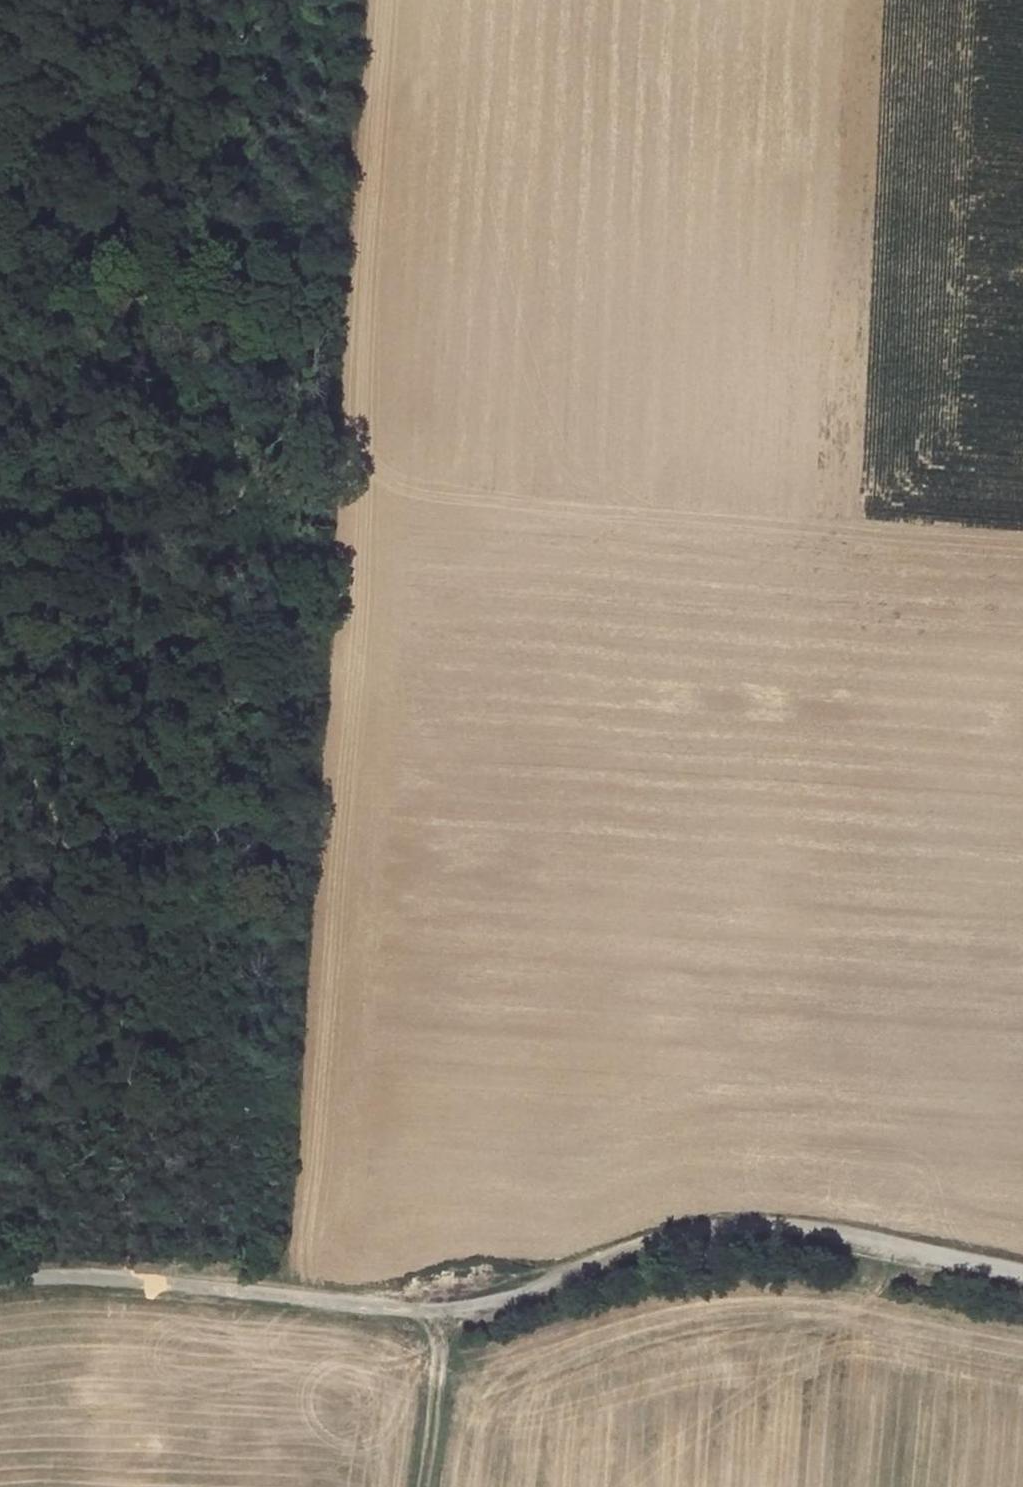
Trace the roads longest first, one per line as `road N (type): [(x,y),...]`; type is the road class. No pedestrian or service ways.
road 1 (track): [(450,1311),(548,1284),(684,1230),(765,1223),(1022,1269)]
road 2 (unclassified): [(0,1281),(133,1281),(450,1311)]

